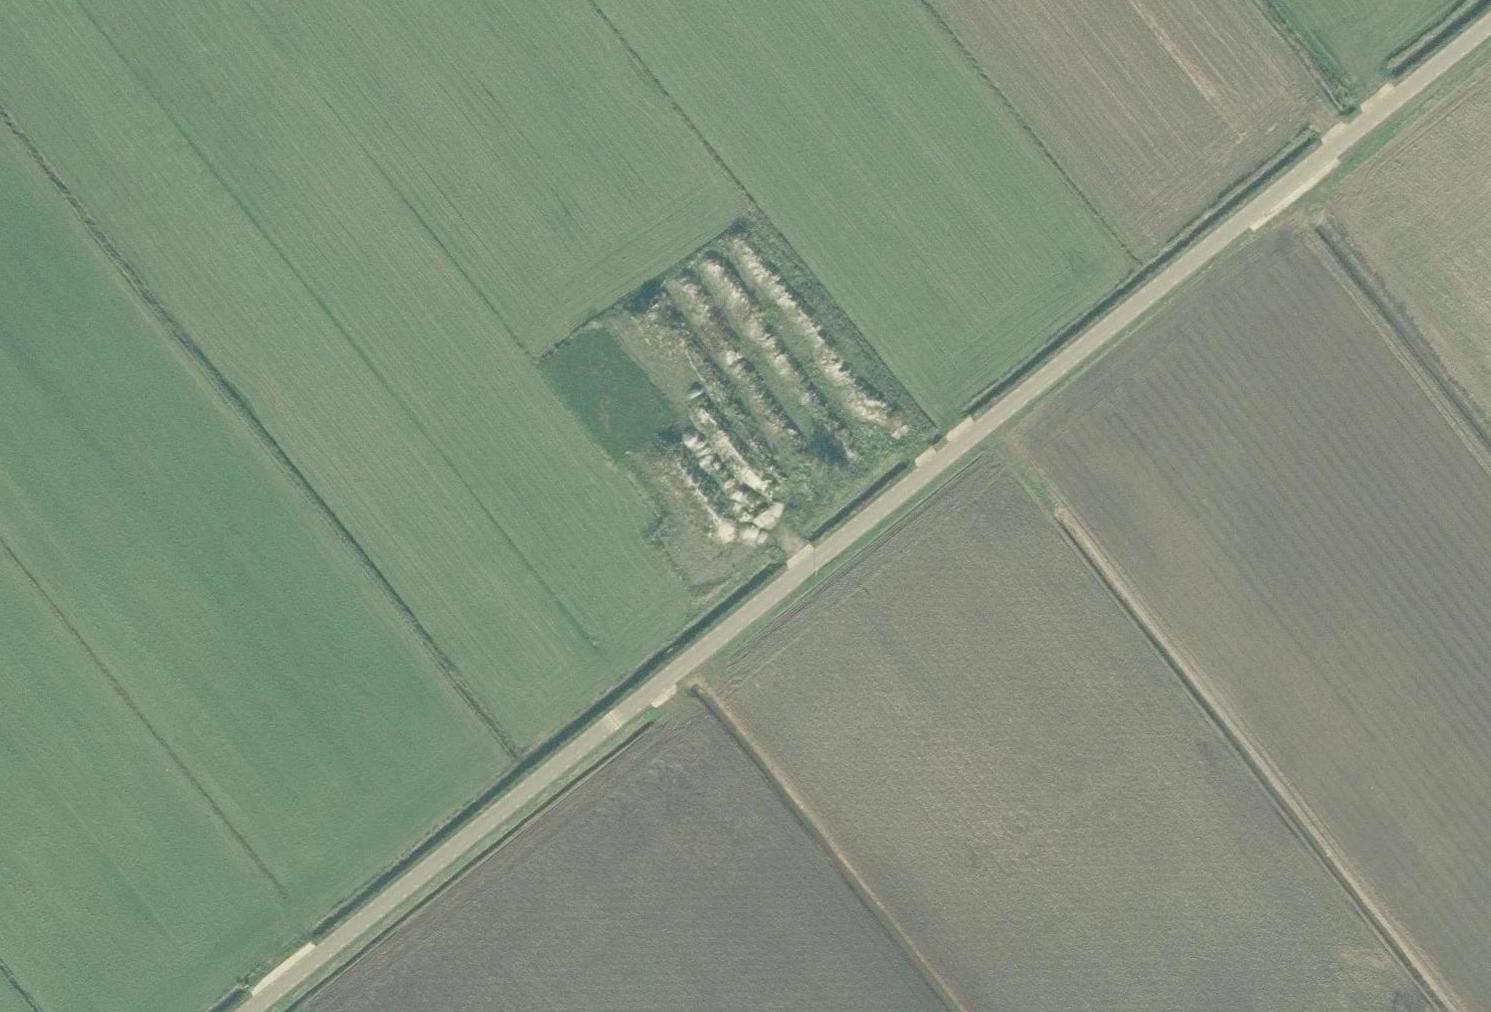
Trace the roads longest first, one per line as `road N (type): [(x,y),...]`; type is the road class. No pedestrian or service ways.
road 1 (unclassified): [(247,1011),(1490,23)]

